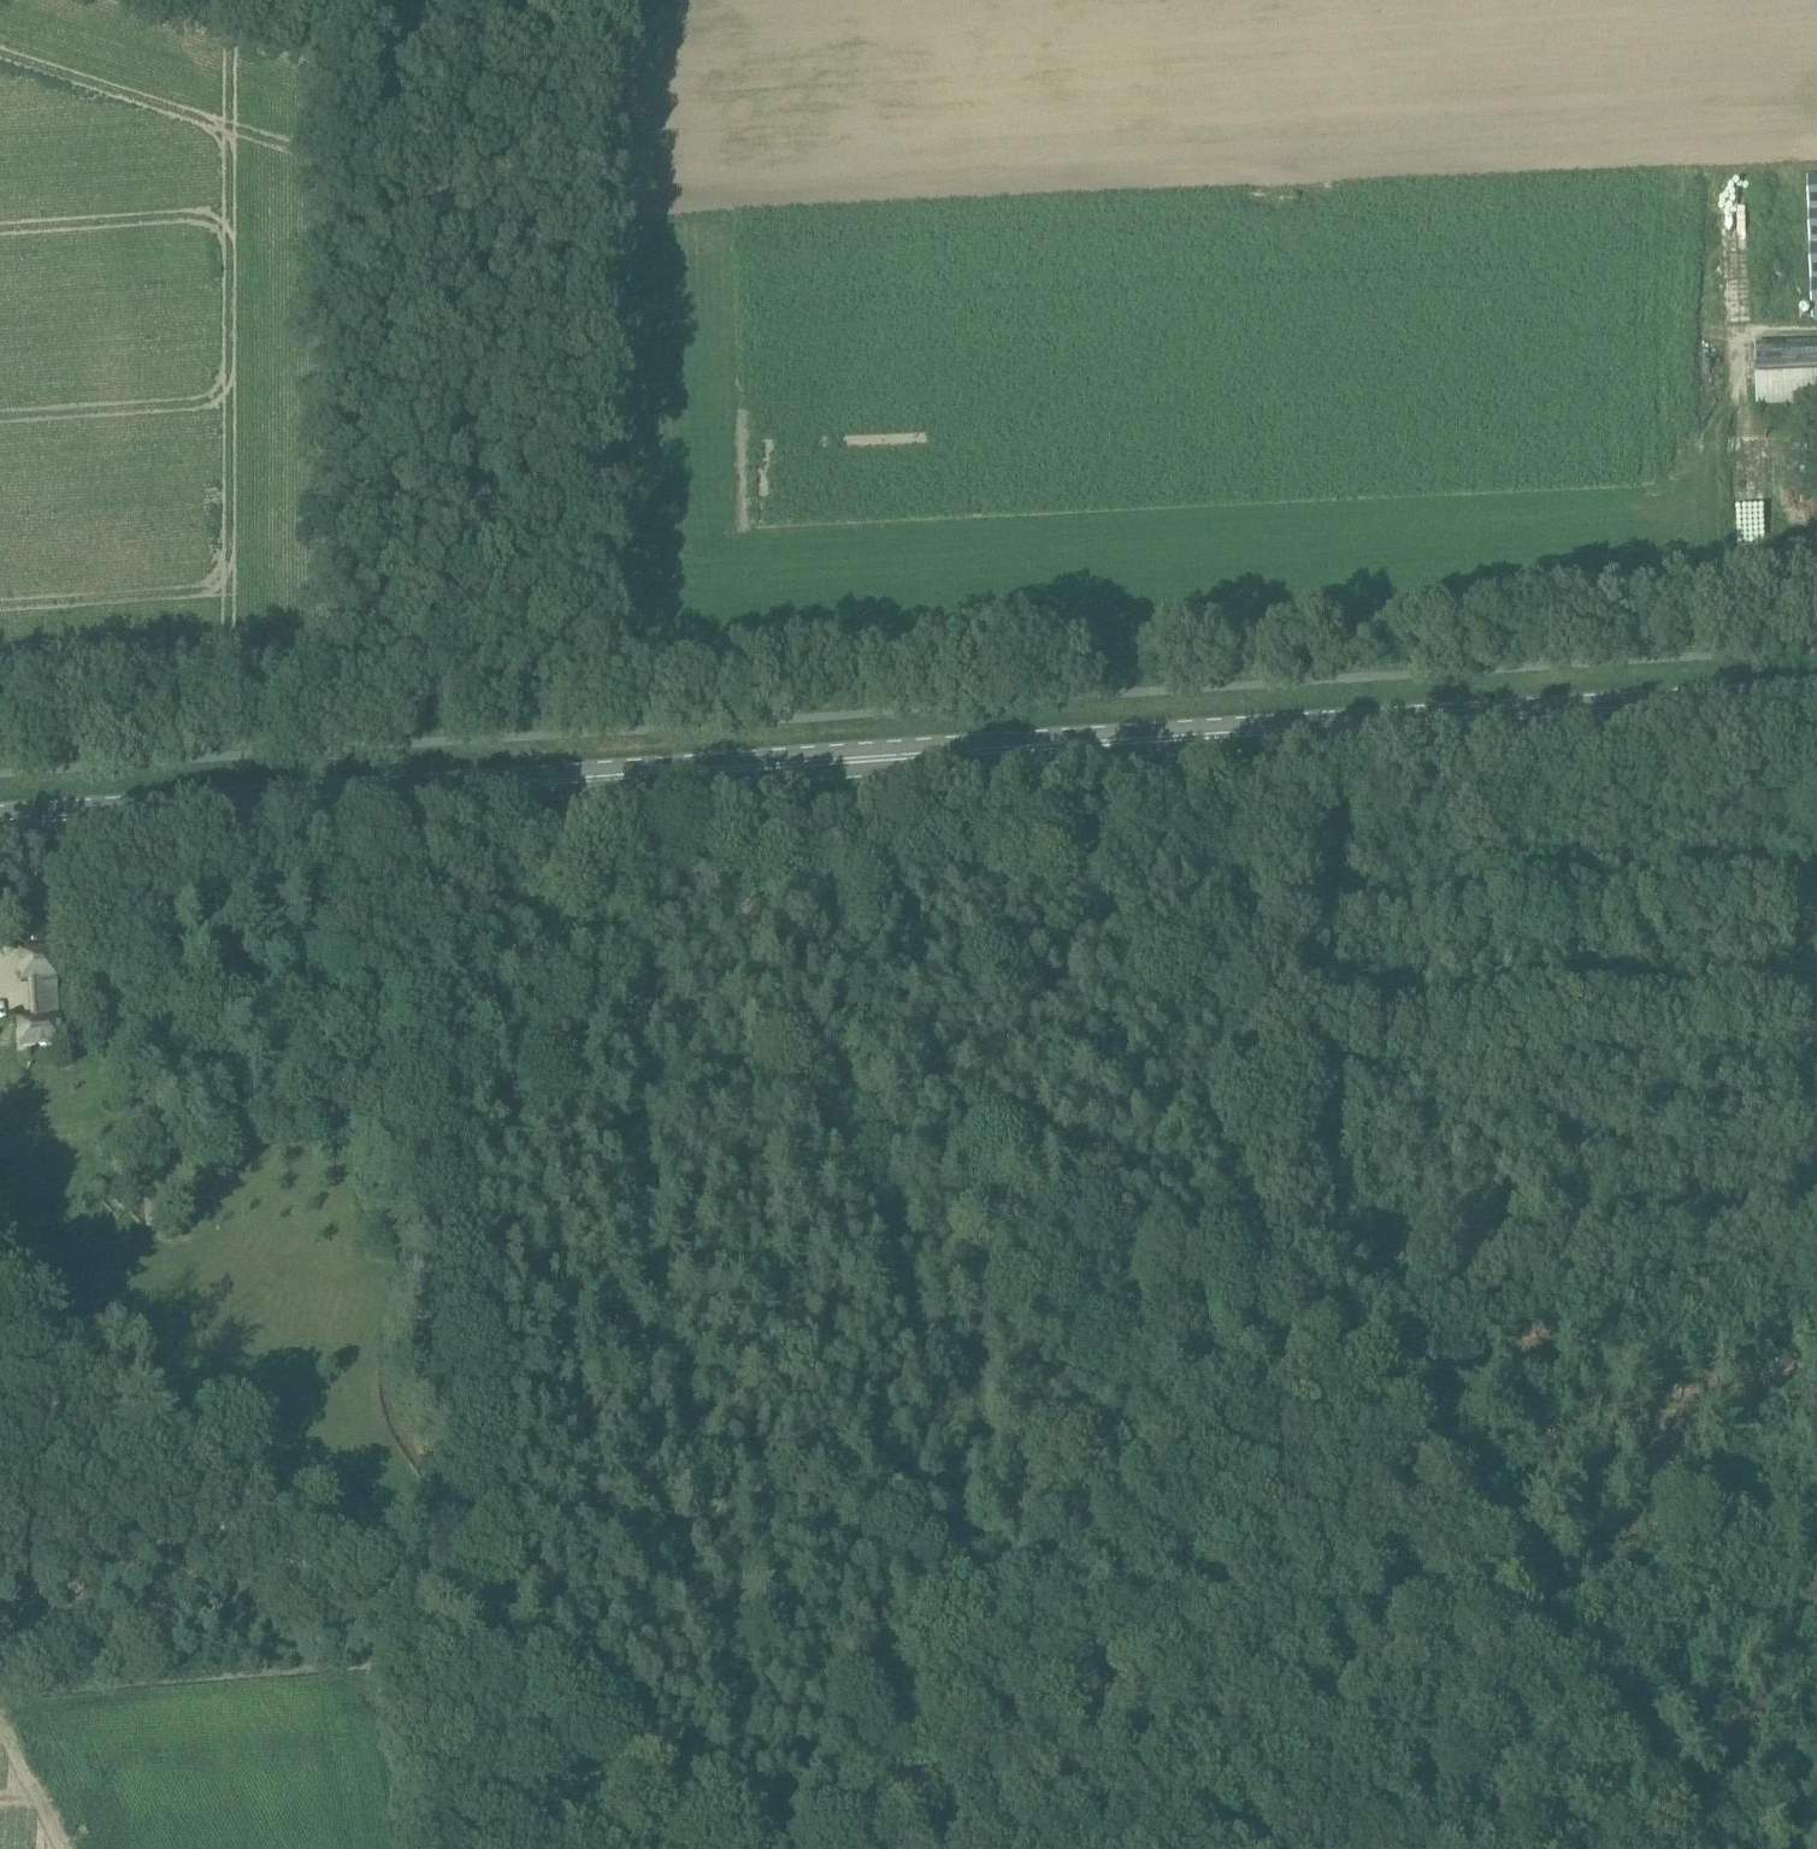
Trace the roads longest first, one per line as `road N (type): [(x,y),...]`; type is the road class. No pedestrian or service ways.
road 1 (primary): [(0,826),(1816,697)]
road 2 (track): [(1816,1235),(1287,1288),(1228,1352),(851,1848)]
road 3 (track): [(0,1344),(214,1506),(399,1621),(714,1848)]
road 4 (track): [(1228,1352),(1335,1335),(1373,1342),(1409,1377),(1480,1499),(1719,1848)]

